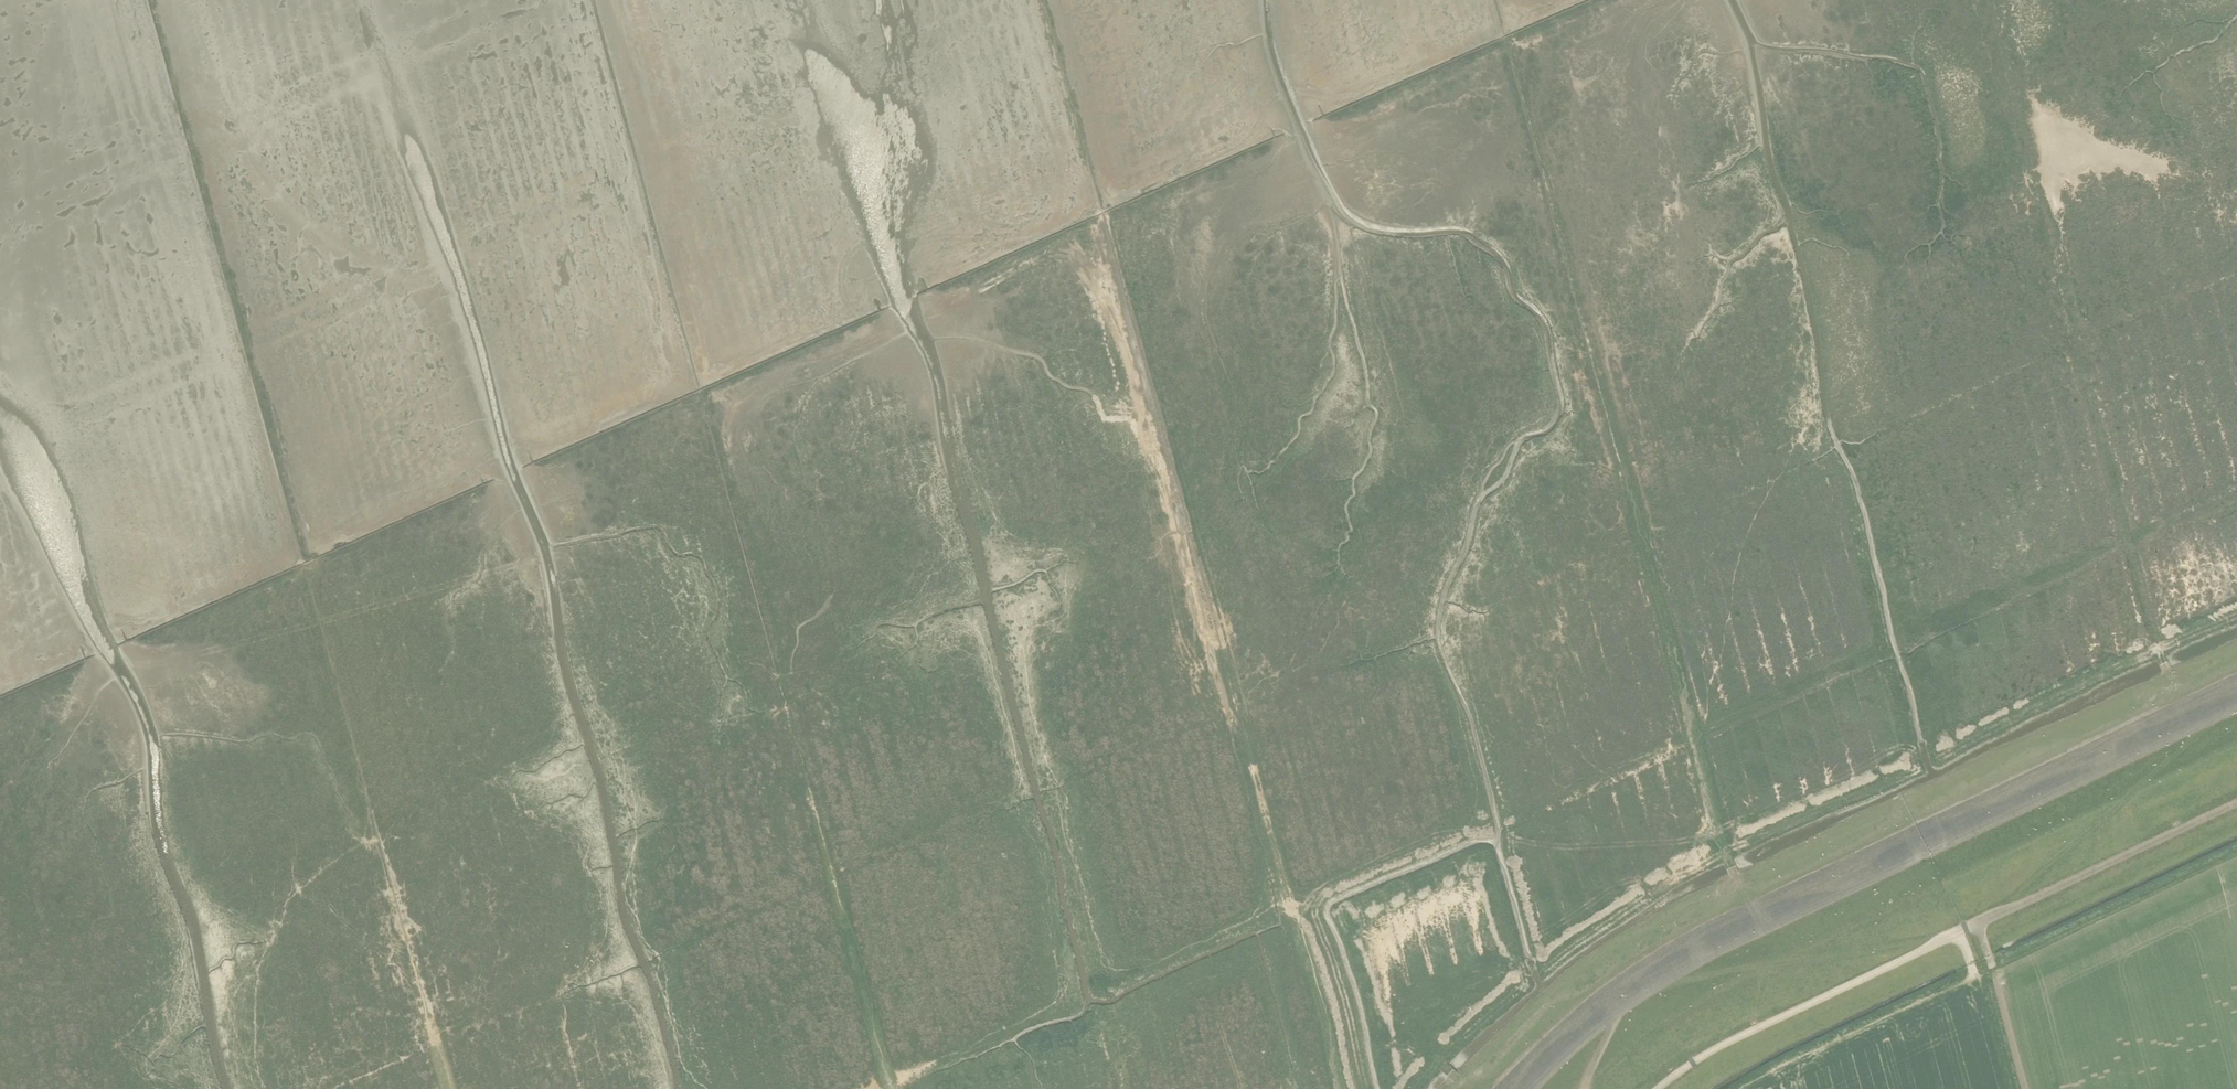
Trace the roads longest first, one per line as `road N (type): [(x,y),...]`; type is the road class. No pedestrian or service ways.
road 1 (track): [(2204,721),(1995,916)]
road 2 (track): [(1670,977),(1949,937)]

